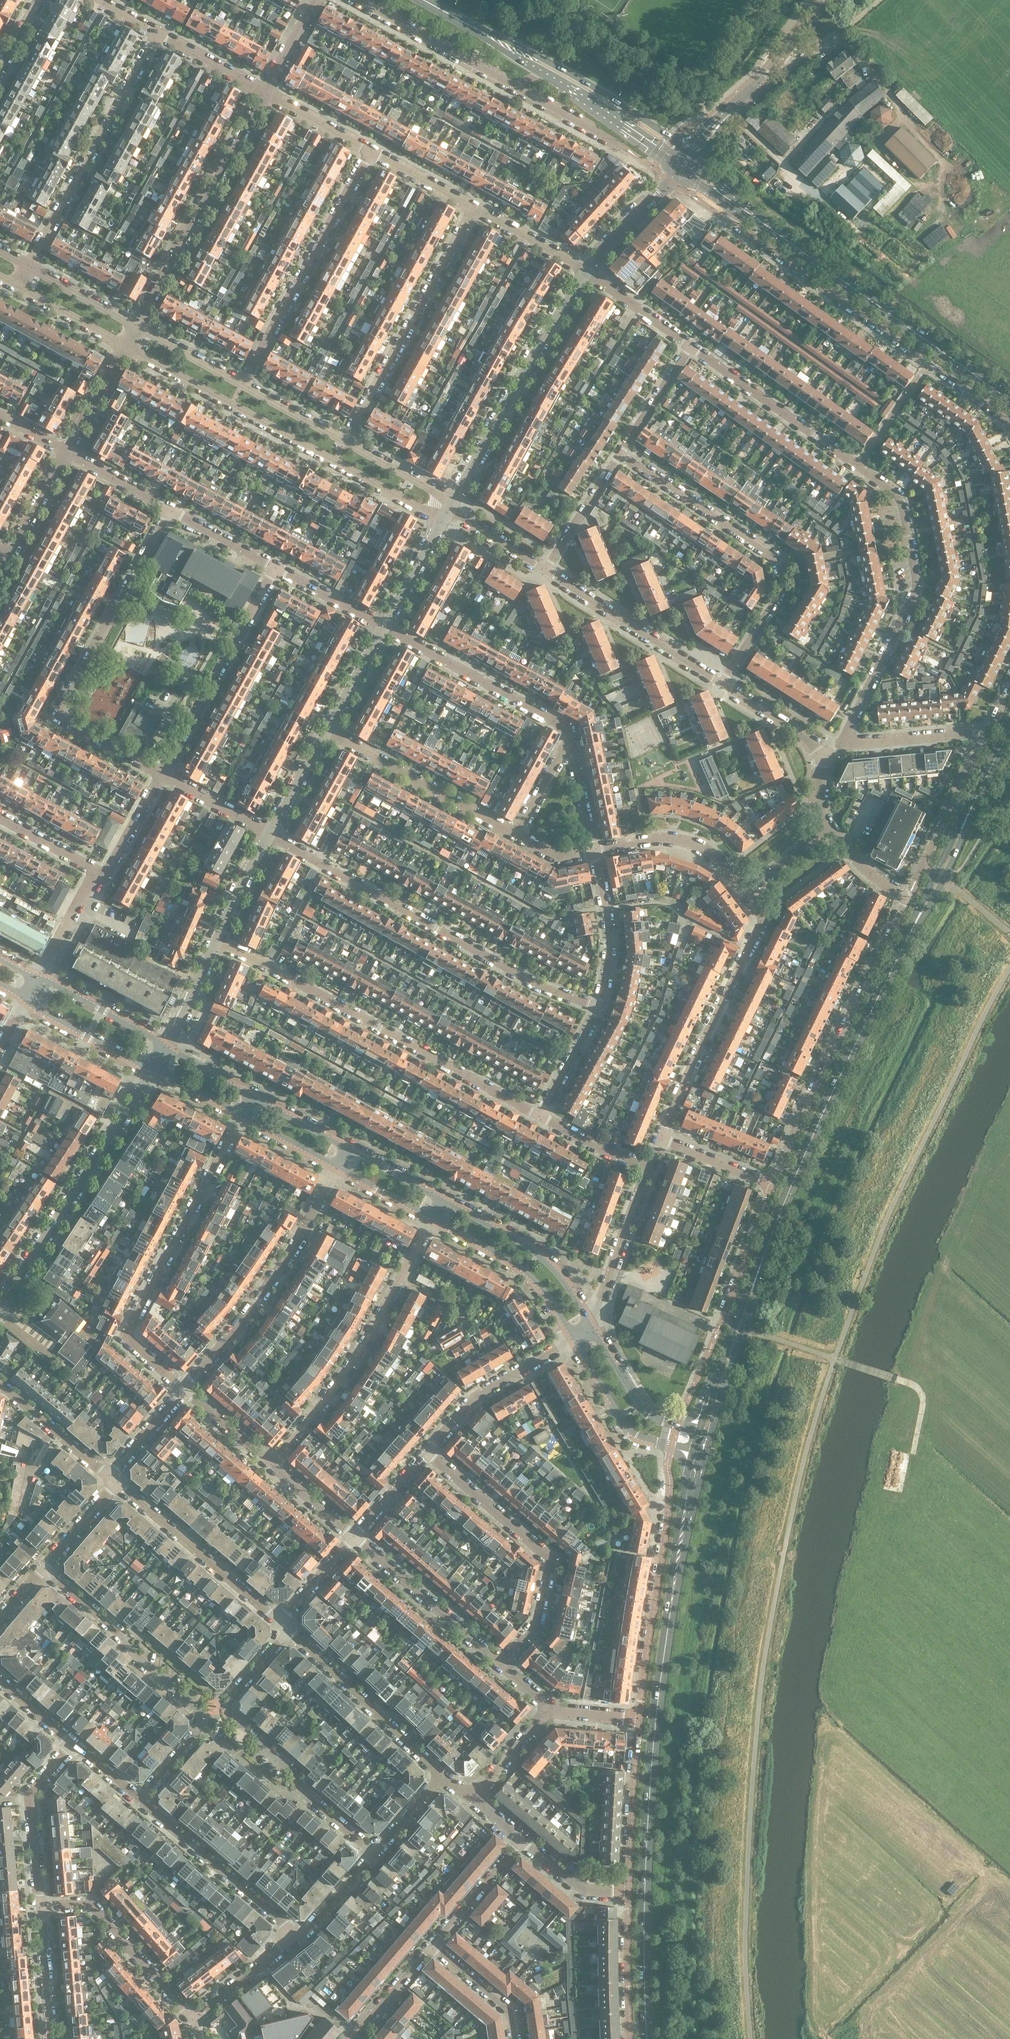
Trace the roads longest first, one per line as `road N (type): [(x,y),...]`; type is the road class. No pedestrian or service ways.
road 1 (primary): [(701,1433),(792,1181),(1009,730)]
road 2 (primary): [(646,2038),(654,1743),(696,1454)]
road 3 (residential): [(827,824),(855,860),(907,897),(773,1186)]
road 4 (residential): [(599,1007),(541,986),(270,834)]
road 5 (residential): [(123,348),(419,509),(449,512)]
road 6 (residential): [(162,774),(47,711),(161,505)]
road 7 (residential): [(538,1116),(218,939)]
road 8 (residential): [(722,683),(782,590),(776,559),(620,456)]
road 9 (residential): [(184,1390),(127,1336),(241,1114)]
road 10 (primary): [(1009,401),(744,208)]
road 11 (residential): [(42,1568),(199,1708),(200,1726),(138,1800)]
road 12 (residential): [(844,743),(918,581),(900,498),(856,469)]
road 13 (residential): [(375,1854),(227,1713),(231,1697),(287,1629)]
road 14 (residential): [(267,1463),(327,1400),(432,1218)]
road 15 (residential): [(0,1314),(155,1068)]
road 16 (residential): [(500,1663),(538,1622),(550,1561),(427,1452)]
road 17 (residential): [(449,512),(588,273)]
road 18 (residential): [(671,1446),(640,1719)]
road 19 (residential): [(718,196),(730,222),(930,365)]
road 20 (residential): [(184,1390),(260,1298),(337,1166)]
road 21 (residential): [(662,1138),(761,919),(749,893)]
road 22 (residential): [(266,91),(135,324)]
road 23 (residential): [(157,33),(28,265)]
road 24 (residential): [(370,150),(243,382)]
road 25 (residential): [(474,209),(349,440)]
road 26 (primary): [(691,154),(586,82),(478,30)]
road 27 (residential): [(162,774),(271,563)]
road 28 (track): [(959,1525),(910,1484),(861,1561),(848,1640)]
road 29 (track): [(926,1341),(941,1273),(990,1157),(1009,1133)]
road 30 (residential): [(279,1621),(114,1480)]
road 31 (residential): [(440,1777),(287,1629)]
road 32 (residential): [(516,833),(332,730)]
road 33 (residential): [(722,683),(544,572)]
road 34 (residential): [(296,1937),(138,1800)]
road 35 (residential): [(570,729),(389,625)]
road 36 (residential): [(856,469),(690,349)]
road 37 (residential): [(194,2019),(93,1906),(40,1907)]
road 38 (unclassified): [(590,1327),(549,1263),(442,1200)]
road 39 (residential): [(500,1663),(354,1537)]
road 40 (unclassified): [(432,1218),(530,1276),(574,1338)]
road 41 (residential): [(427,1452),(474,1397),(574,1338)]
road 42 (track): [(910,1484),(921,1392),(836,1359)]
road 43 (residential): [(734,105),(751,105),(879,0)]
road 44 (residential): [(40,1907),(32,1790),(72,1744)]
road 45 (residential): [(358,0),(512,85)]
road 46 (residential): [(749,893),(718,858),(684,840),(594,851)]
road 47 (residential): [(640,1719),(630,1891)]
road 48 (residential): [(649,1168),(590,1327)]
road 49 (primary): [(540,74),(680,167)]
road 50 (unclassified): [(701,1433),(641,1407),(590,1327)]
road 51 (residential): [(599,1007),(608,930),(594,851)]
road 52 (residential): [(988,732),(920,870)]
road 53 (unclassified): [(169,1050),(35,979)]
road 54 (unclassified): [(574,1338),(623,1422),(671,1446)]
road 55 (residential): [(114,1480),(0,1386)]
road 56 (unclassified): [(26,996),(155,1068)]
road 57 (residential): [(630,1891),(630,2038)]
road 58 (residential): [(773,1186),(724,1322)]
road 59 (residential): [(988,732),(844,743)]
road 60 (residential): [(588,273),(680,167)]
road 61 (residential): [(544,572),(620,456)]
road 62 (residential): [(432,1944),(521,1839)]
road 63 (tertiary): [(734,105),(817,0)]
road 64 (residential): [(389,625),(271,563)]
road 65 (residential): [(51,2038),(40,1907)]
road 66 (residential): [(194,2019),(296,1937)]
road 67 (residential): [(588,273),(474,209)]
road 68 (residential): [(513,2038),(509,2011),(432,1944)]
road 69 (residential): [(630,1891),(583,1892),(521,1839)]
road 70 (residential): [(449,512),(389,625)]
road 71 (residential): [(620,456),(690,349)]
road 72 (residential): [(856,469),(930,365)]
road 73 (residential): [(35,979),(89,883),(105,876)]
road 74 (residential): [(690,349),(588,273)]
road 75 (residential): [(449,512),(431,487),(349,440)]
road 76 (residential): [(538,1116),(599,1007)]
road 77 (residential): [(271,563),(161,505)]
road 78 (residential): [(594,851),(570,729)]
road 79 (residential): [(351,2038),(432,1944)]
road 80 (residential): [(823,755),(722,683)]
road 81 (track): [(815,1922),(817,2025),(833,2038)]
road 82 (residential): [(270,834),(162,774)]
road 83 (residential): [(266,91),(157,33)]
road 84 (residential): [(15,290),(123,348)]
road 85 (residential): [(243,382),(135,324)]
road 86 (residential): [(649,1168),(538,1116)]
road 87 (residential): [(135,324),(28,265)]
road 88 (residential): [(218,939),(169,1050)]
road 89 (residential): [(332,730),(270,834)]
road 90 (residential): [(662,1138),(773,1186)]
road 91 (residential): [(349,440),(243,382)]

